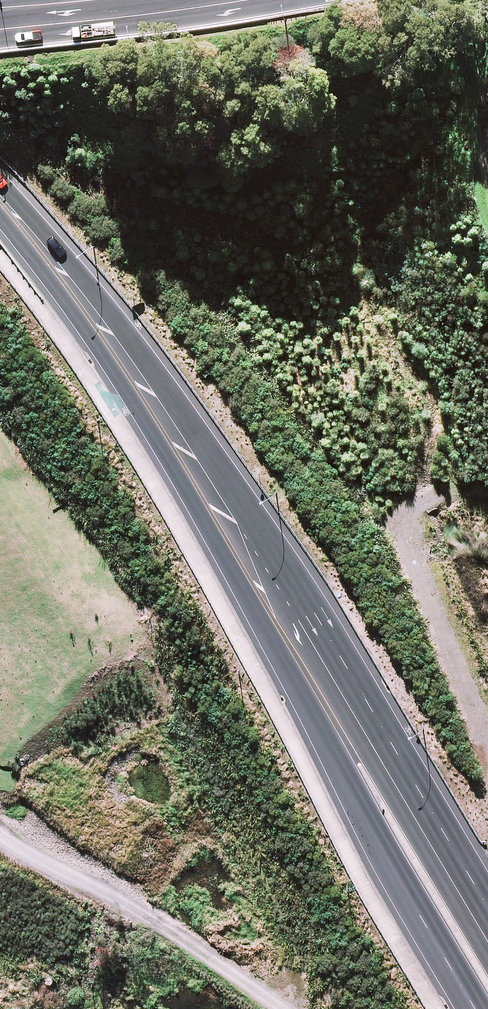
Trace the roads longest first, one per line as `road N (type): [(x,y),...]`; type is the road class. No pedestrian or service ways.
road 1 (secondary): [(319,693),(173,449),(45,254),(0,201)]
road 2 (secondary): [(476,1008),(343,776),(319,693)]
road 3 (track): [(284,1008),(141,905),(57,869),(0,831)]
road 4 (track): [(487,740),(460,686),(404,519),(420,498),(487,490)]
road 5 (secondary): [(319,693),(385,747),(487,922)]
road 6 (trunk): [(186,0),(0,18)]

